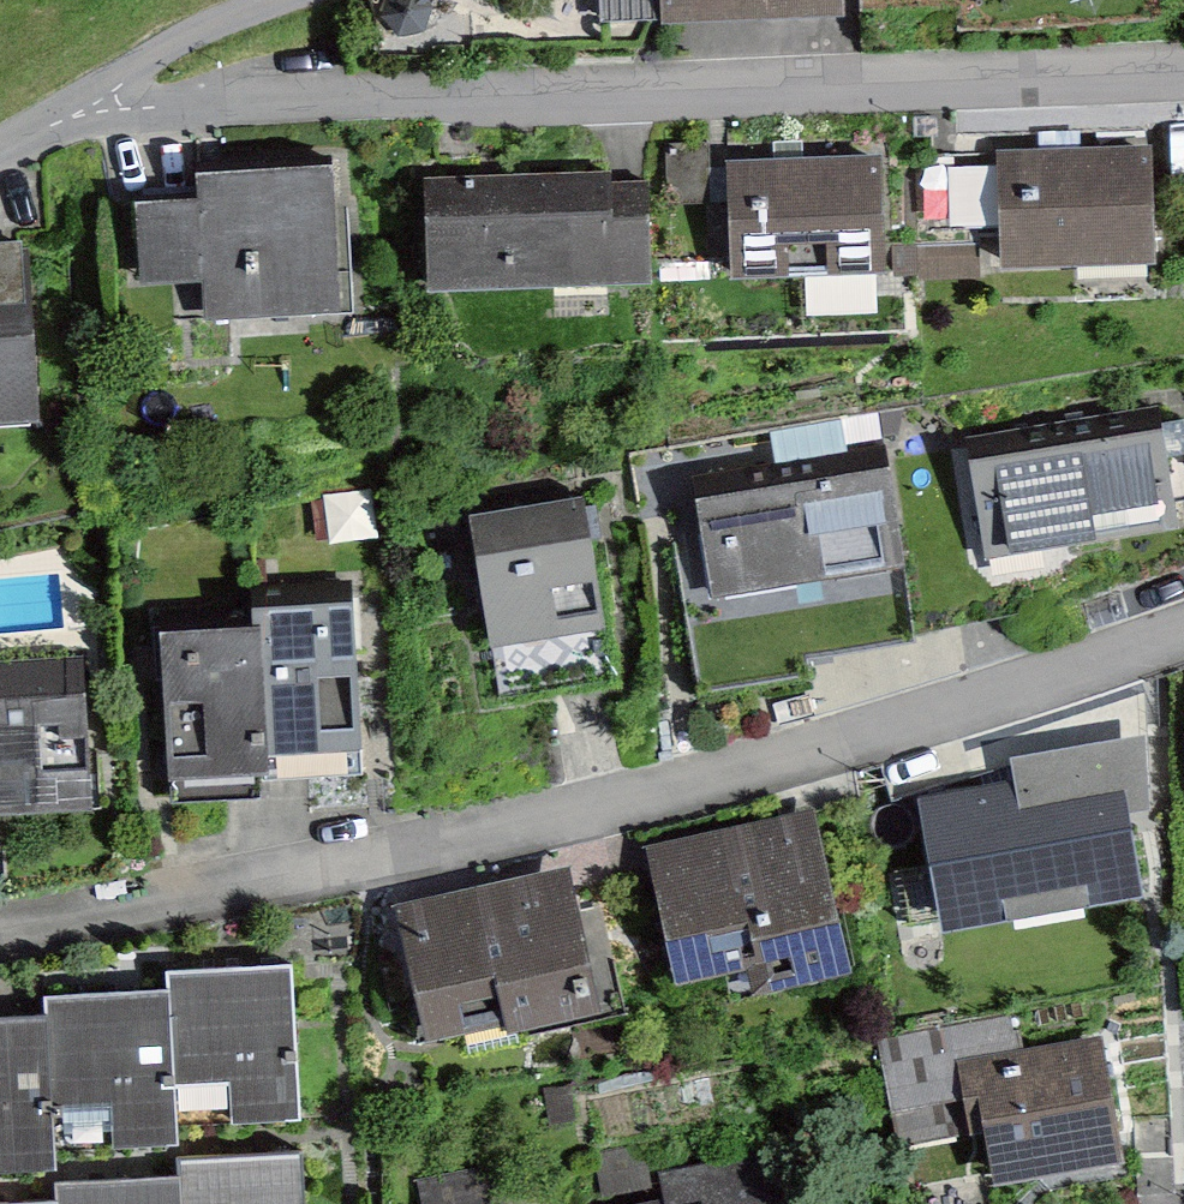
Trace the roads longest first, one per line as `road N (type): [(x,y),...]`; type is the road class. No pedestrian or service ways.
road 1 (residential): [(1183,632),(960,720),(0,934)]
road 2 (residential): [(51,114),(1183,78)]
road 3 (residential): [(51,114),(169,43),(274,0)]

